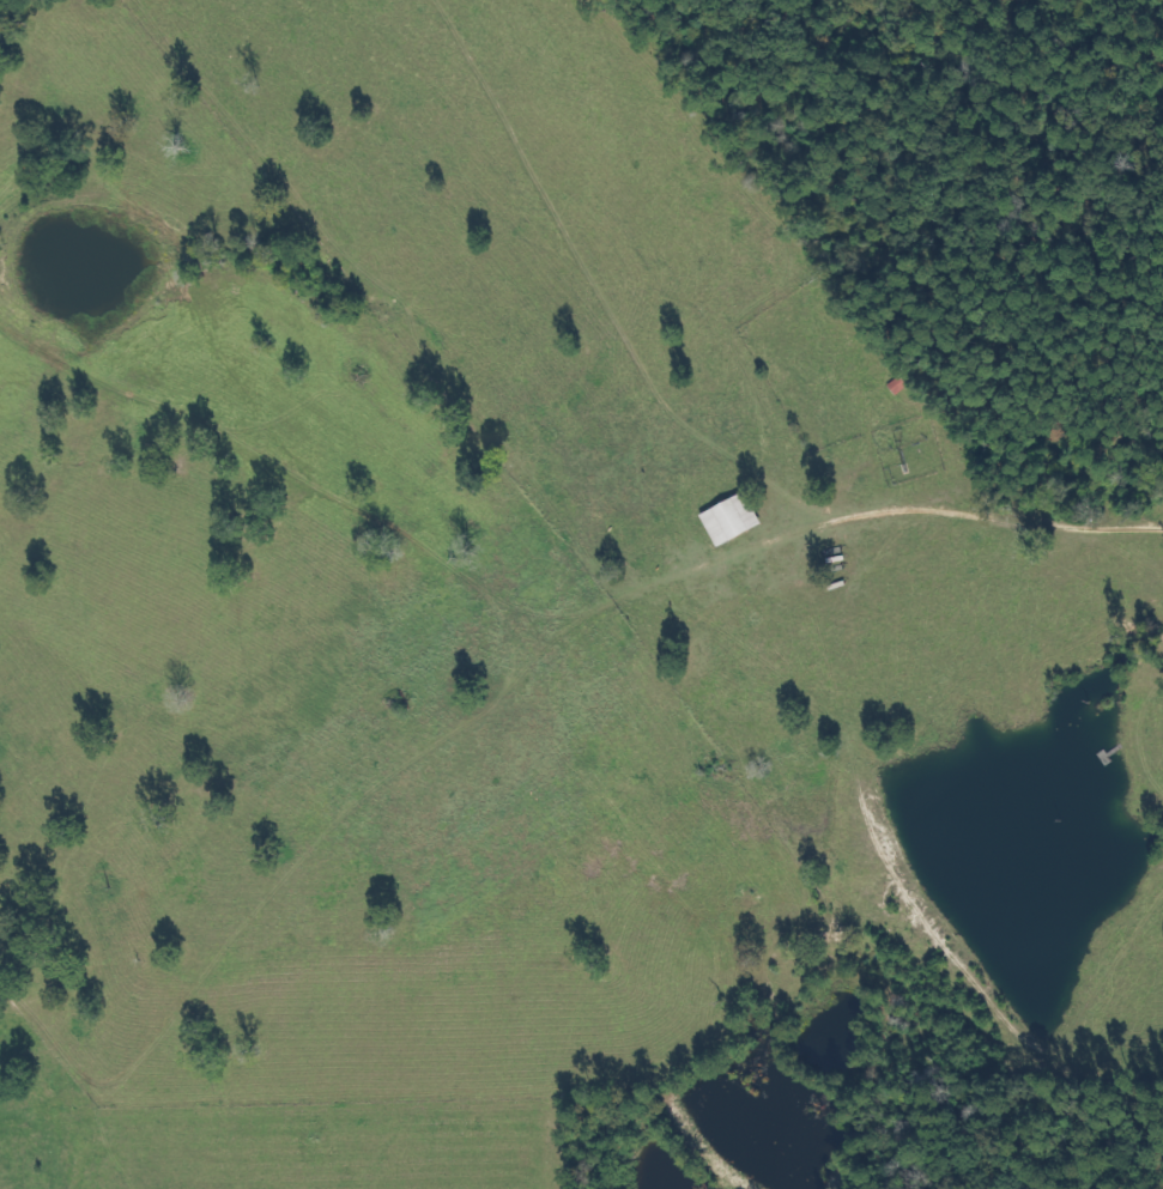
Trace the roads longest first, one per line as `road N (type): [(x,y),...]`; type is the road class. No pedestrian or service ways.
road 1 (residential): [(1162,527),(1103,524),(729,613),(569,673)]

